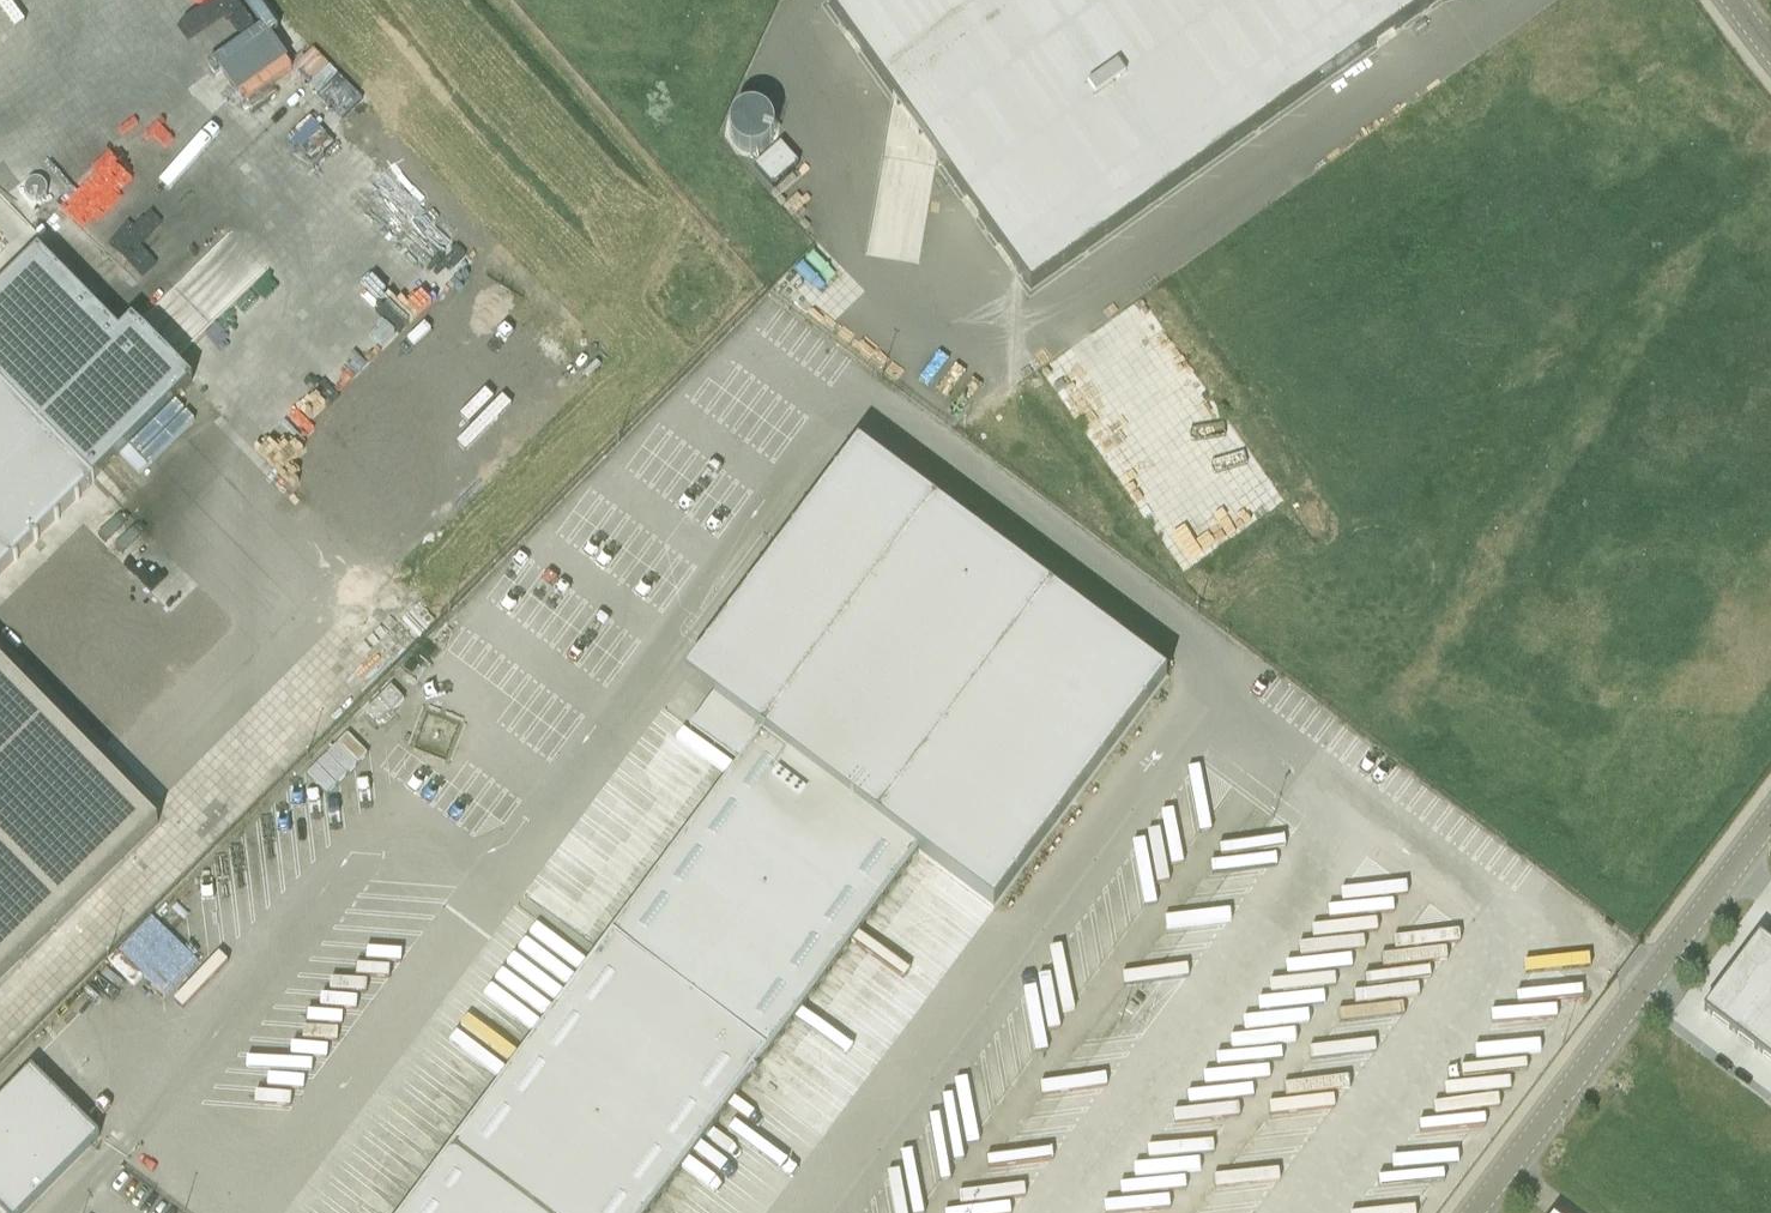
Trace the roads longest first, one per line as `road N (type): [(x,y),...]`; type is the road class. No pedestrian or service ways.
road 1 (unclassified): [(1770,822),(1475,1212)]

